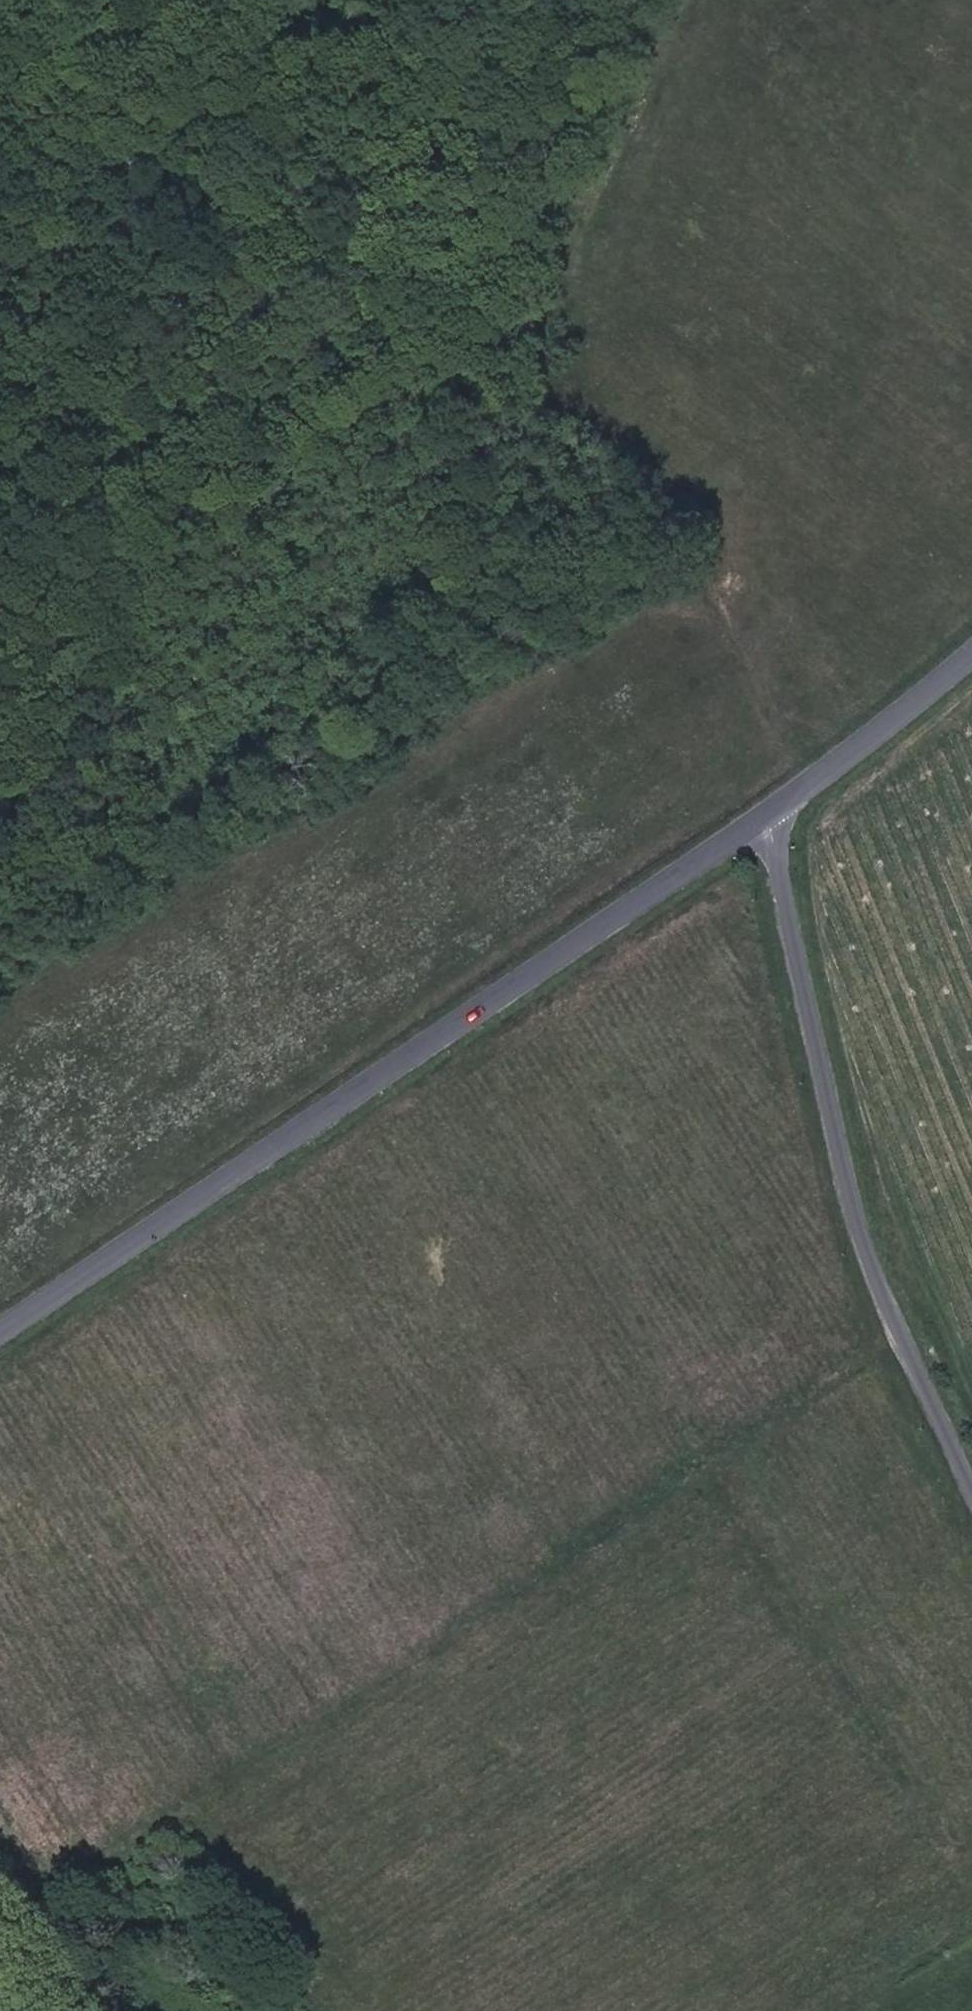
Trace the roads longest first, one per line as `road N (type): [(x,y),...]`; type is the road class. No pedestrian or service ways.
road 1 (tertiary): [(761,815),(0,1332)]
road 2 (unclassified): [(761,815),(869,1246),(971,1479)]
road 3 (tertiary): [(971,652),(761,815)]

